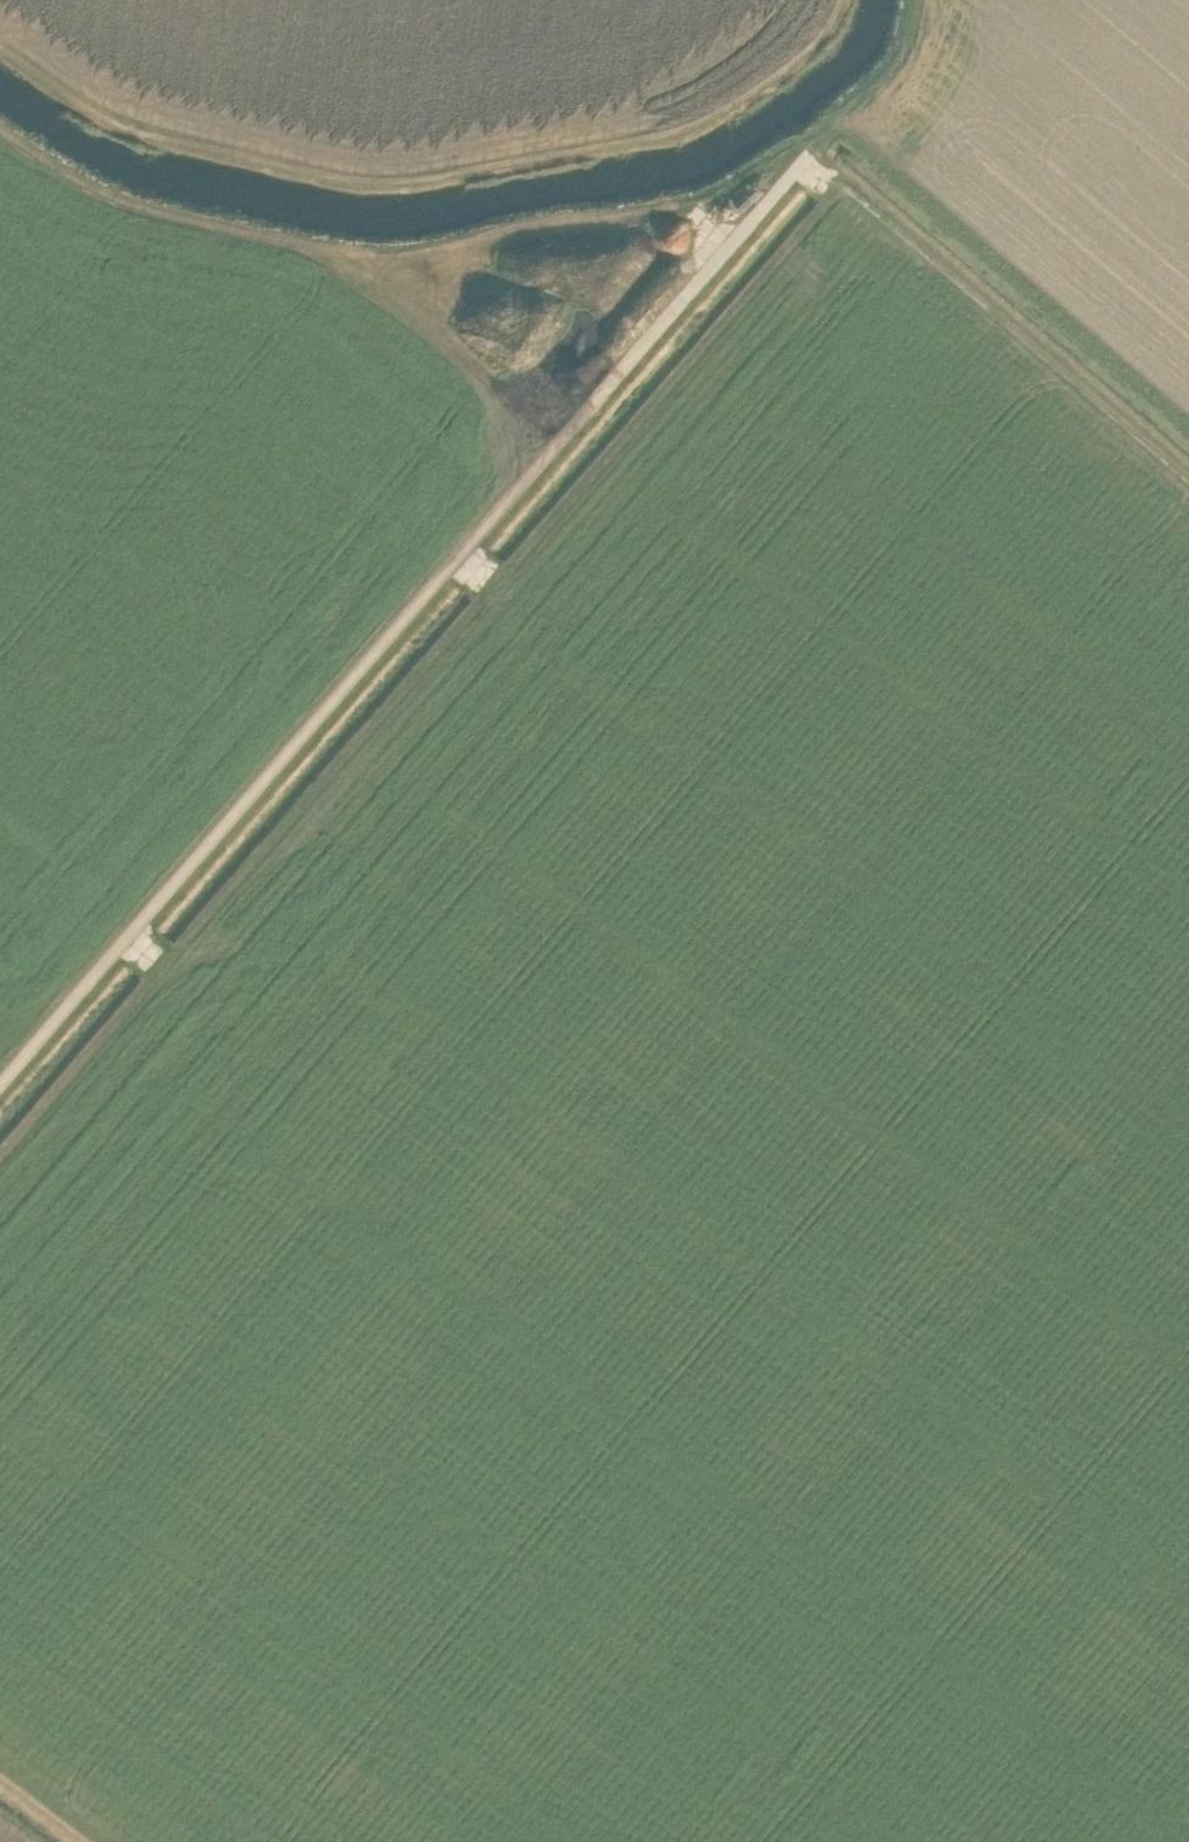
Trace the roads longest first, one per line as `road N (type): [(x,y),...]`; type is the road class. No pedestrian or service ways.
road 1 (track): [(0,138),(91,192),(138,209),(328,250),(439,250),(727,181),(866,88),(896,55),(913,0)]

